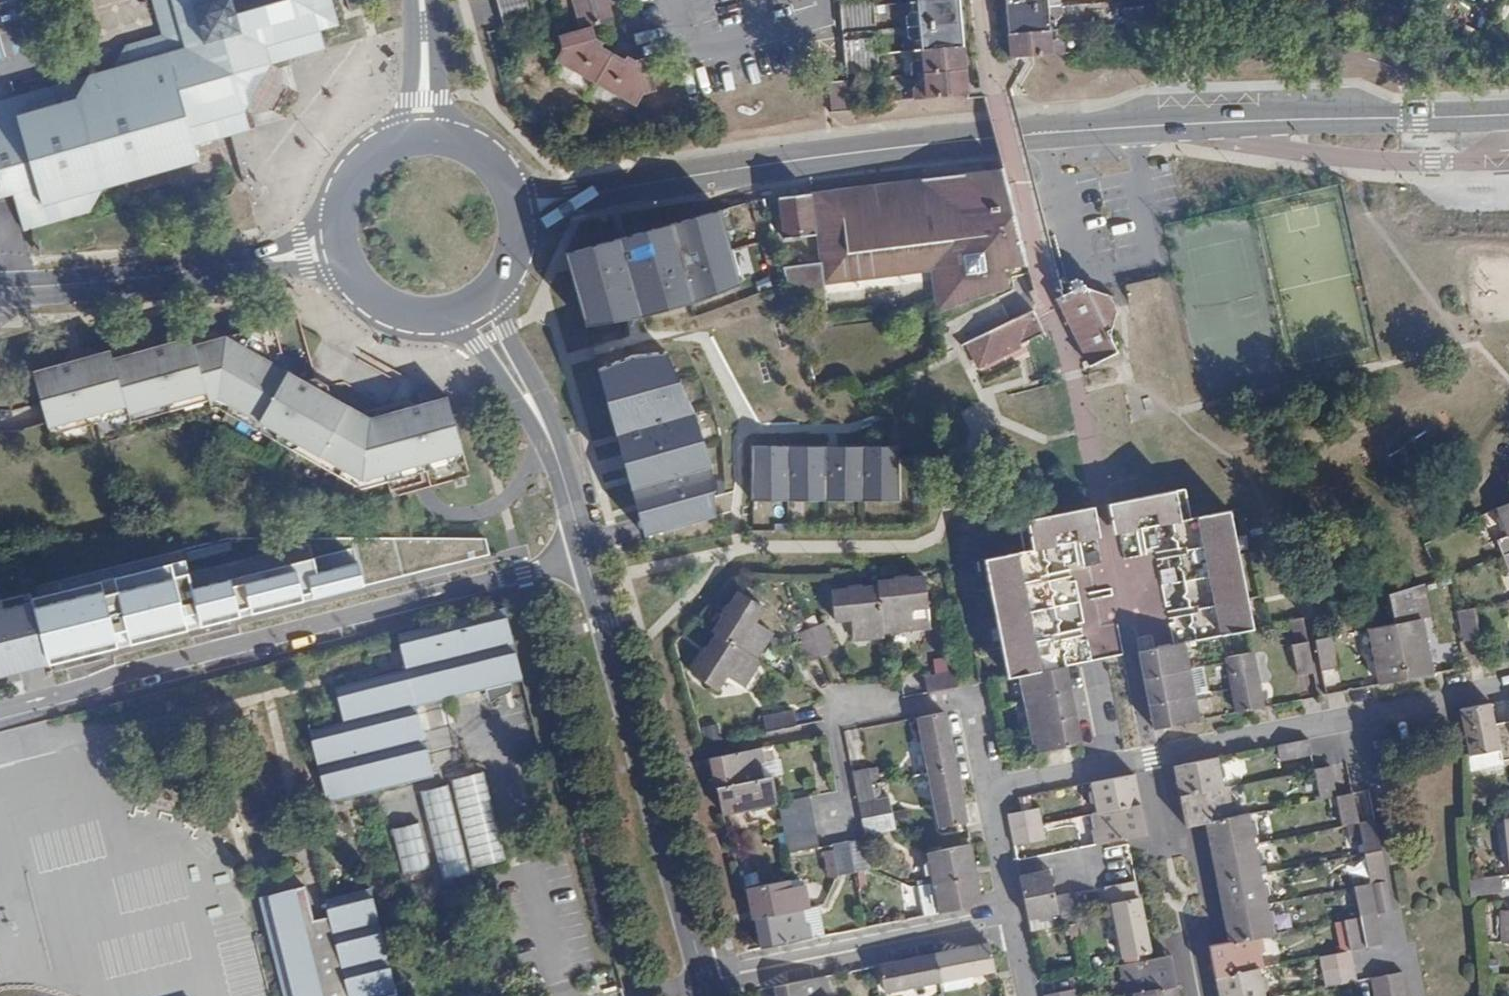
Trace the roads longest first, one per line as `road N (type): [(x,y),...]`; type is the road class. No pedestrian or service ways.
road 1 (secondary): [(588,196),(734,169),(1046,132),(1508,114)]
road 2 (residential): [(0,707),(585,558)]
road 3 (residential): [(706,980),(585,558)]
road 4 (residential): [(991,788),(973,695),(831,723),(845,789),(832,814)]
road 5 (residential): [(706,980),(1011,922)]
road 6 (secondary): [(0,289),(264,260)]
road 7 (residential): [(1112,763),(1355,715)]
road 8 (residential): [(549,435),(509,337),(508,274)]
road 9 (residential): [(441,318),(484,349),(549,435)]
road 10 (residential): [(1355,715),(1508,681)]
road 11 (residential): [(417,0),(411,86),(384,146)]
road 12 (residential): [(452,137),(439,109),(428,0)]
road 13 (residential): [(585,558),(549,435)]
road 14 (residential): [(991,788),(1112,763)]

